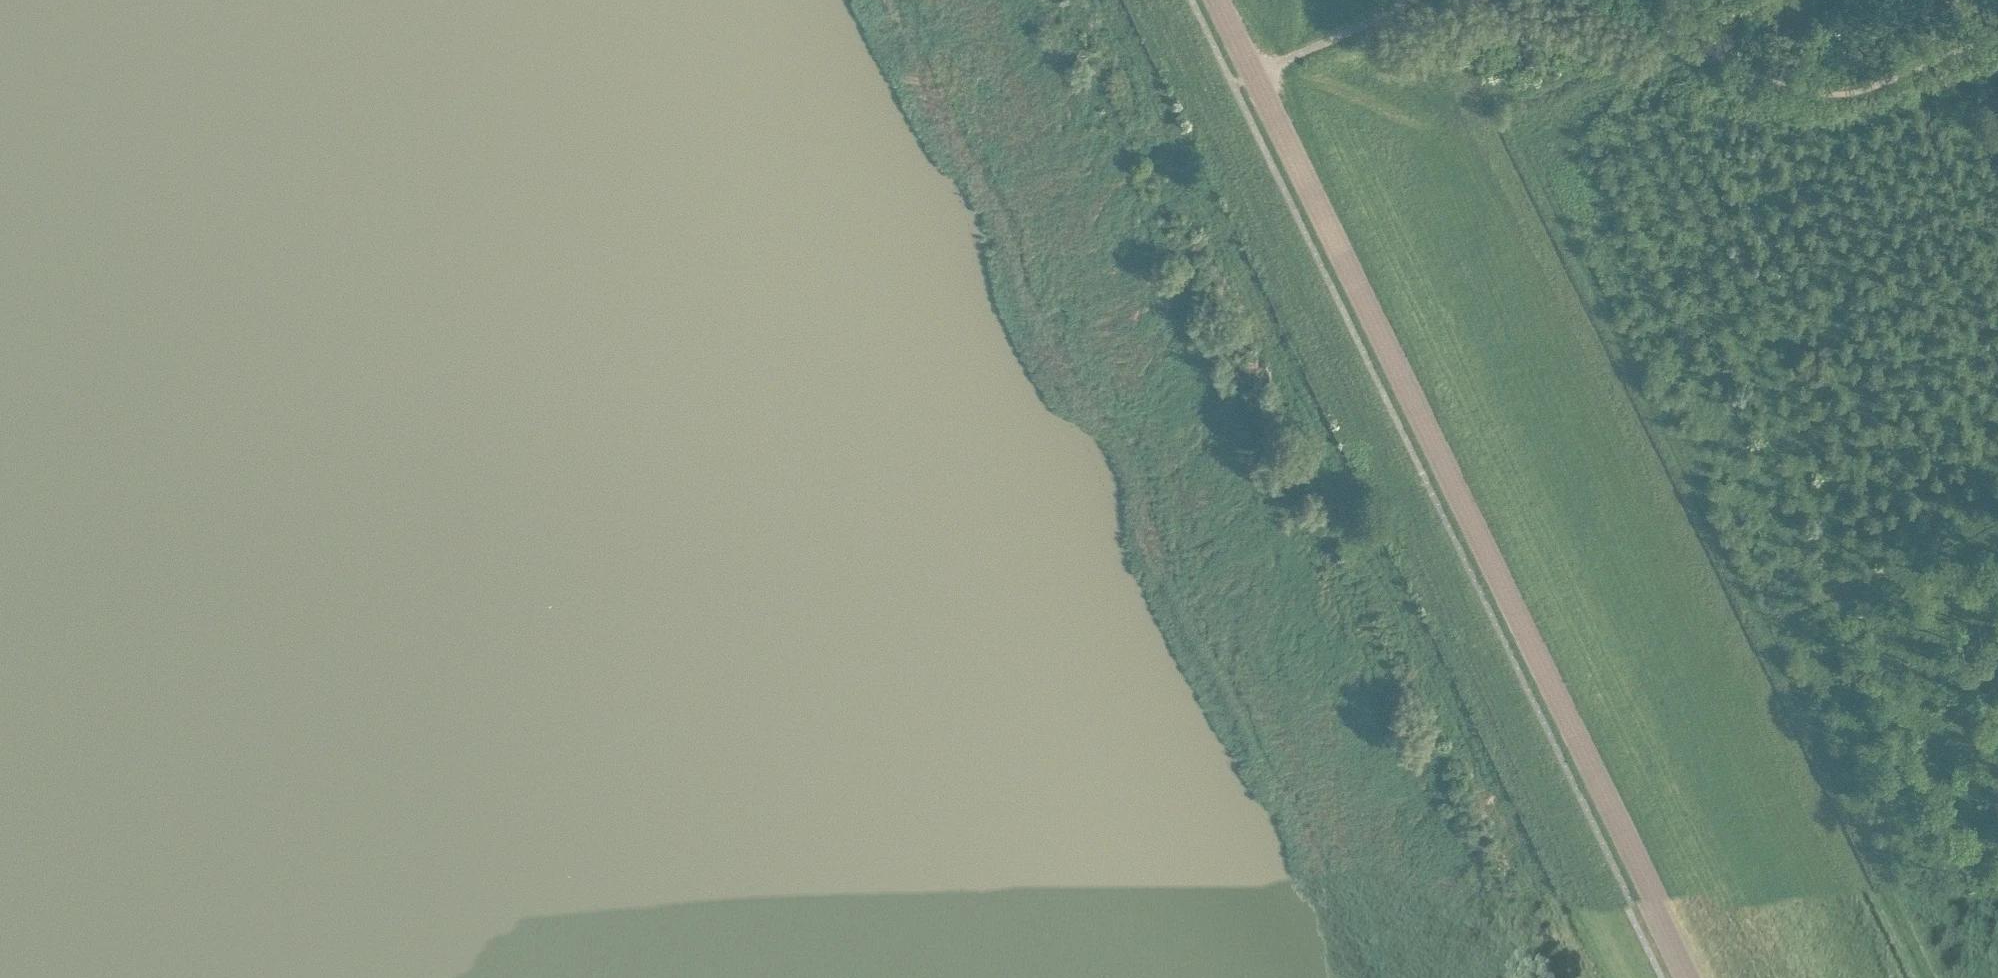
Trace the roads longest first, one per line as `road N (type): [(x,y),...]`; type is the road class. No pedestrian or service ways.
road 1 (tertiary): [(1689,977),(1213,0)]

